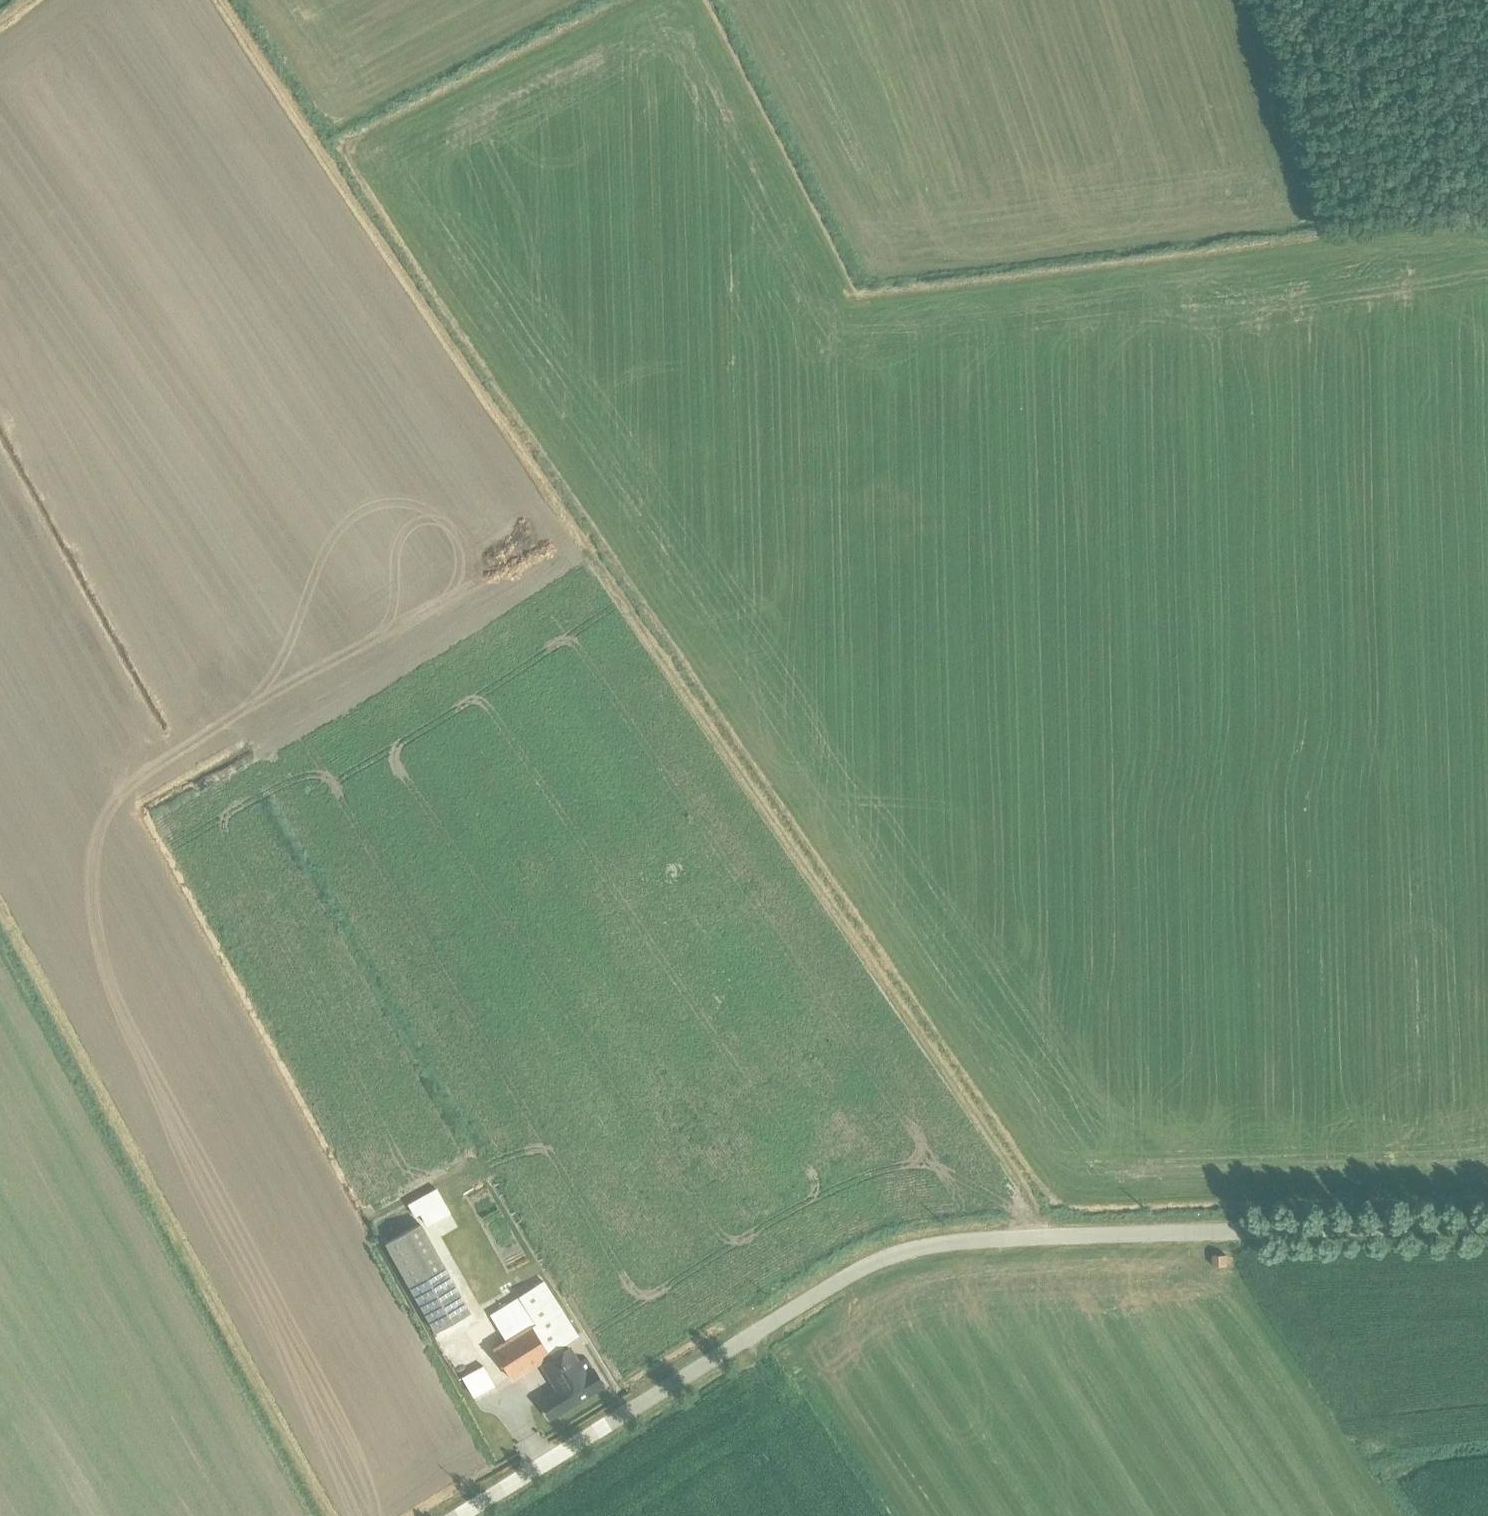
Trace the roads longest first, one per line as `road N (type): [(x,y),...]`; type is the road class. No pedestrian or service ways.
road 1 (residential): [(1487,1228),(951,1243),(885,1261),(464,1515)]

